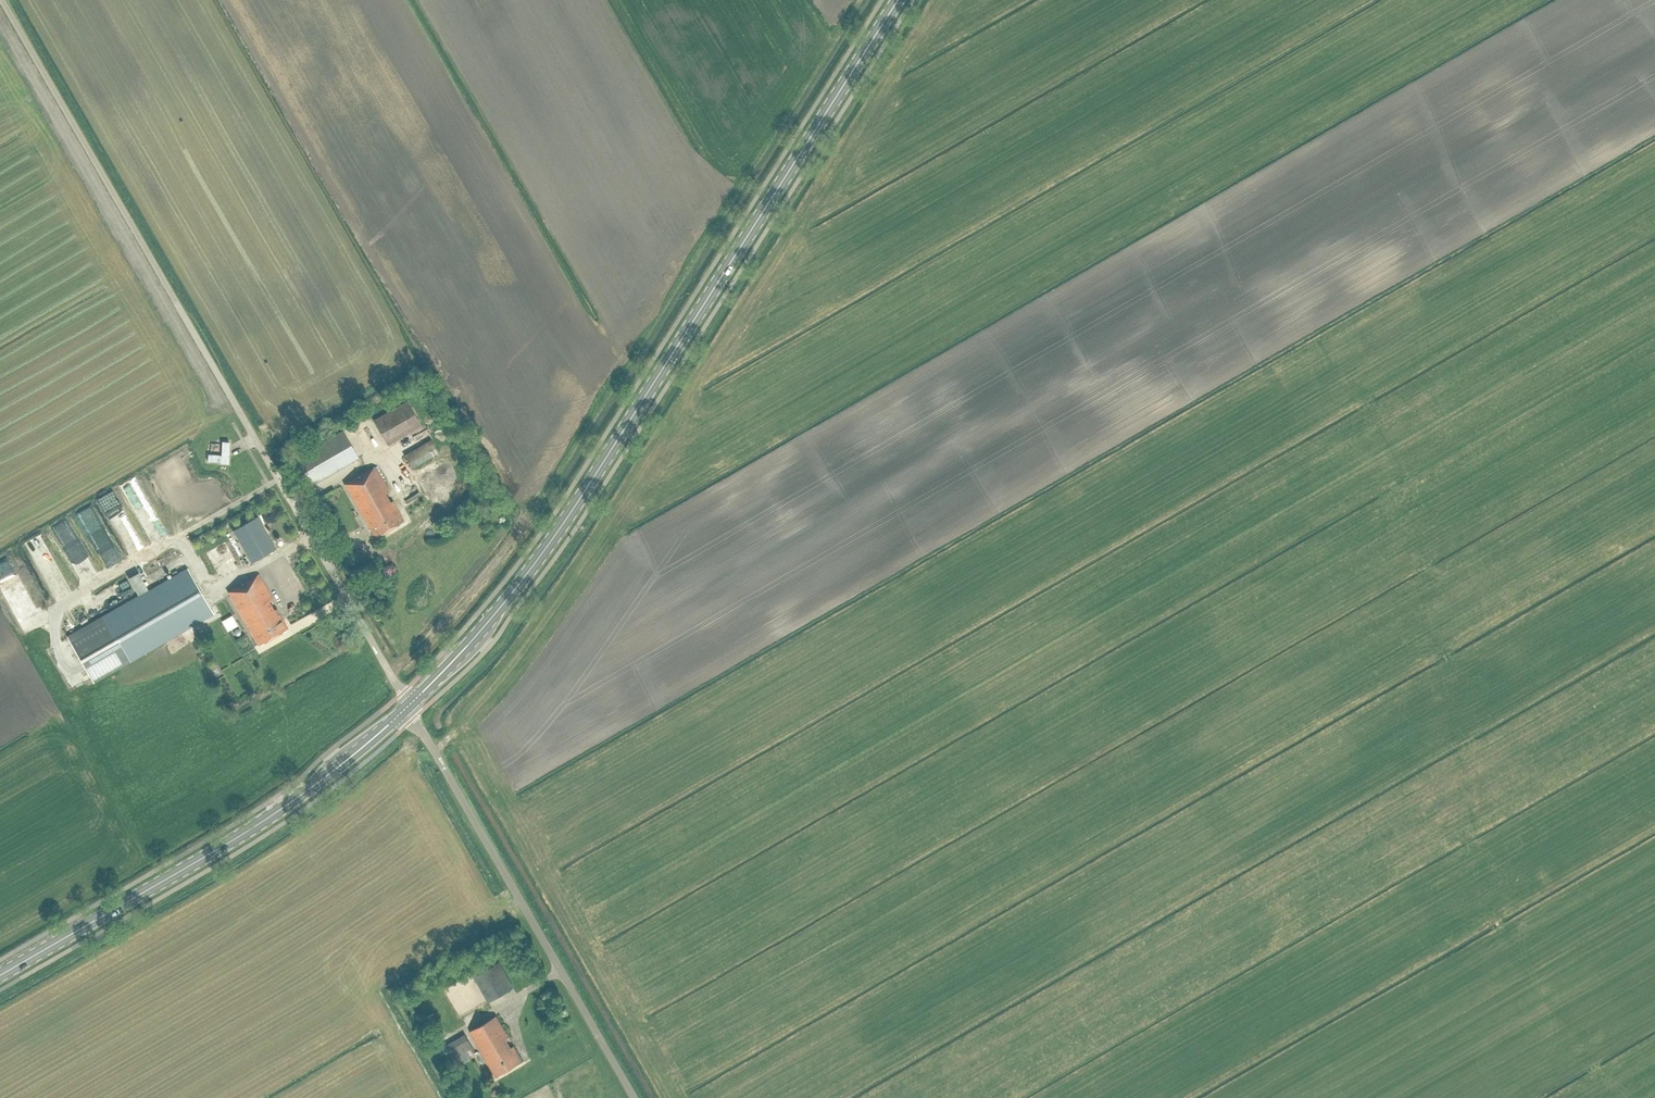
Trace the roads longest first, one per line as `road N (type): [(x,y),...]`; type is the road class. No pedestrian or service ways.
road 1 (primary): [(411,702),(555,535),(897,0)]
road 2 (unclassified): [(411,702),(2,0)]
road 3 (primary): [(0,974),(262,821),(402,710)]
road 4 (unclassified): [(638,1097),(402,710)]

